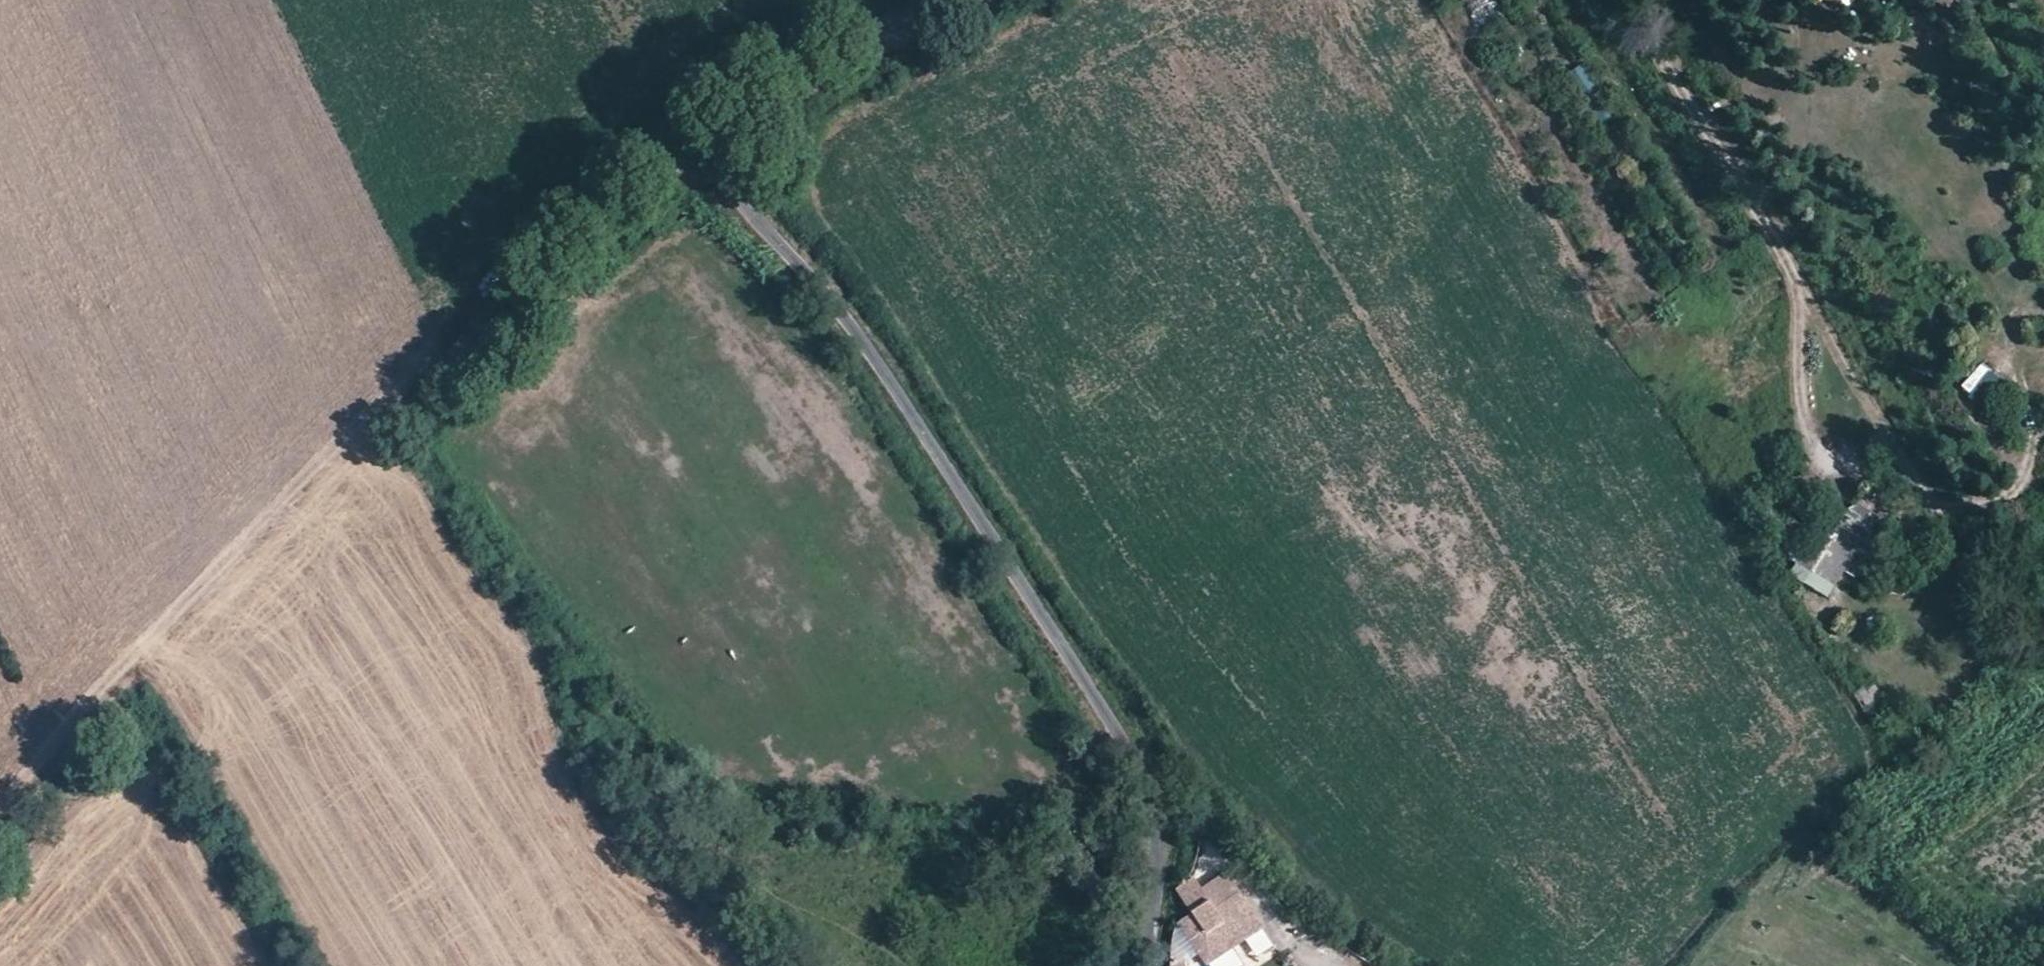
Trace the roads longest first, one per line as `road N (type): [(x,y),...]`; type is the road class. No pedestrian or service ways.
road 1 (unclassified): [(973,0),(741,118),(723,148),(734,187),(856,339),(1122,749),(1147,798),(1149,965)]

